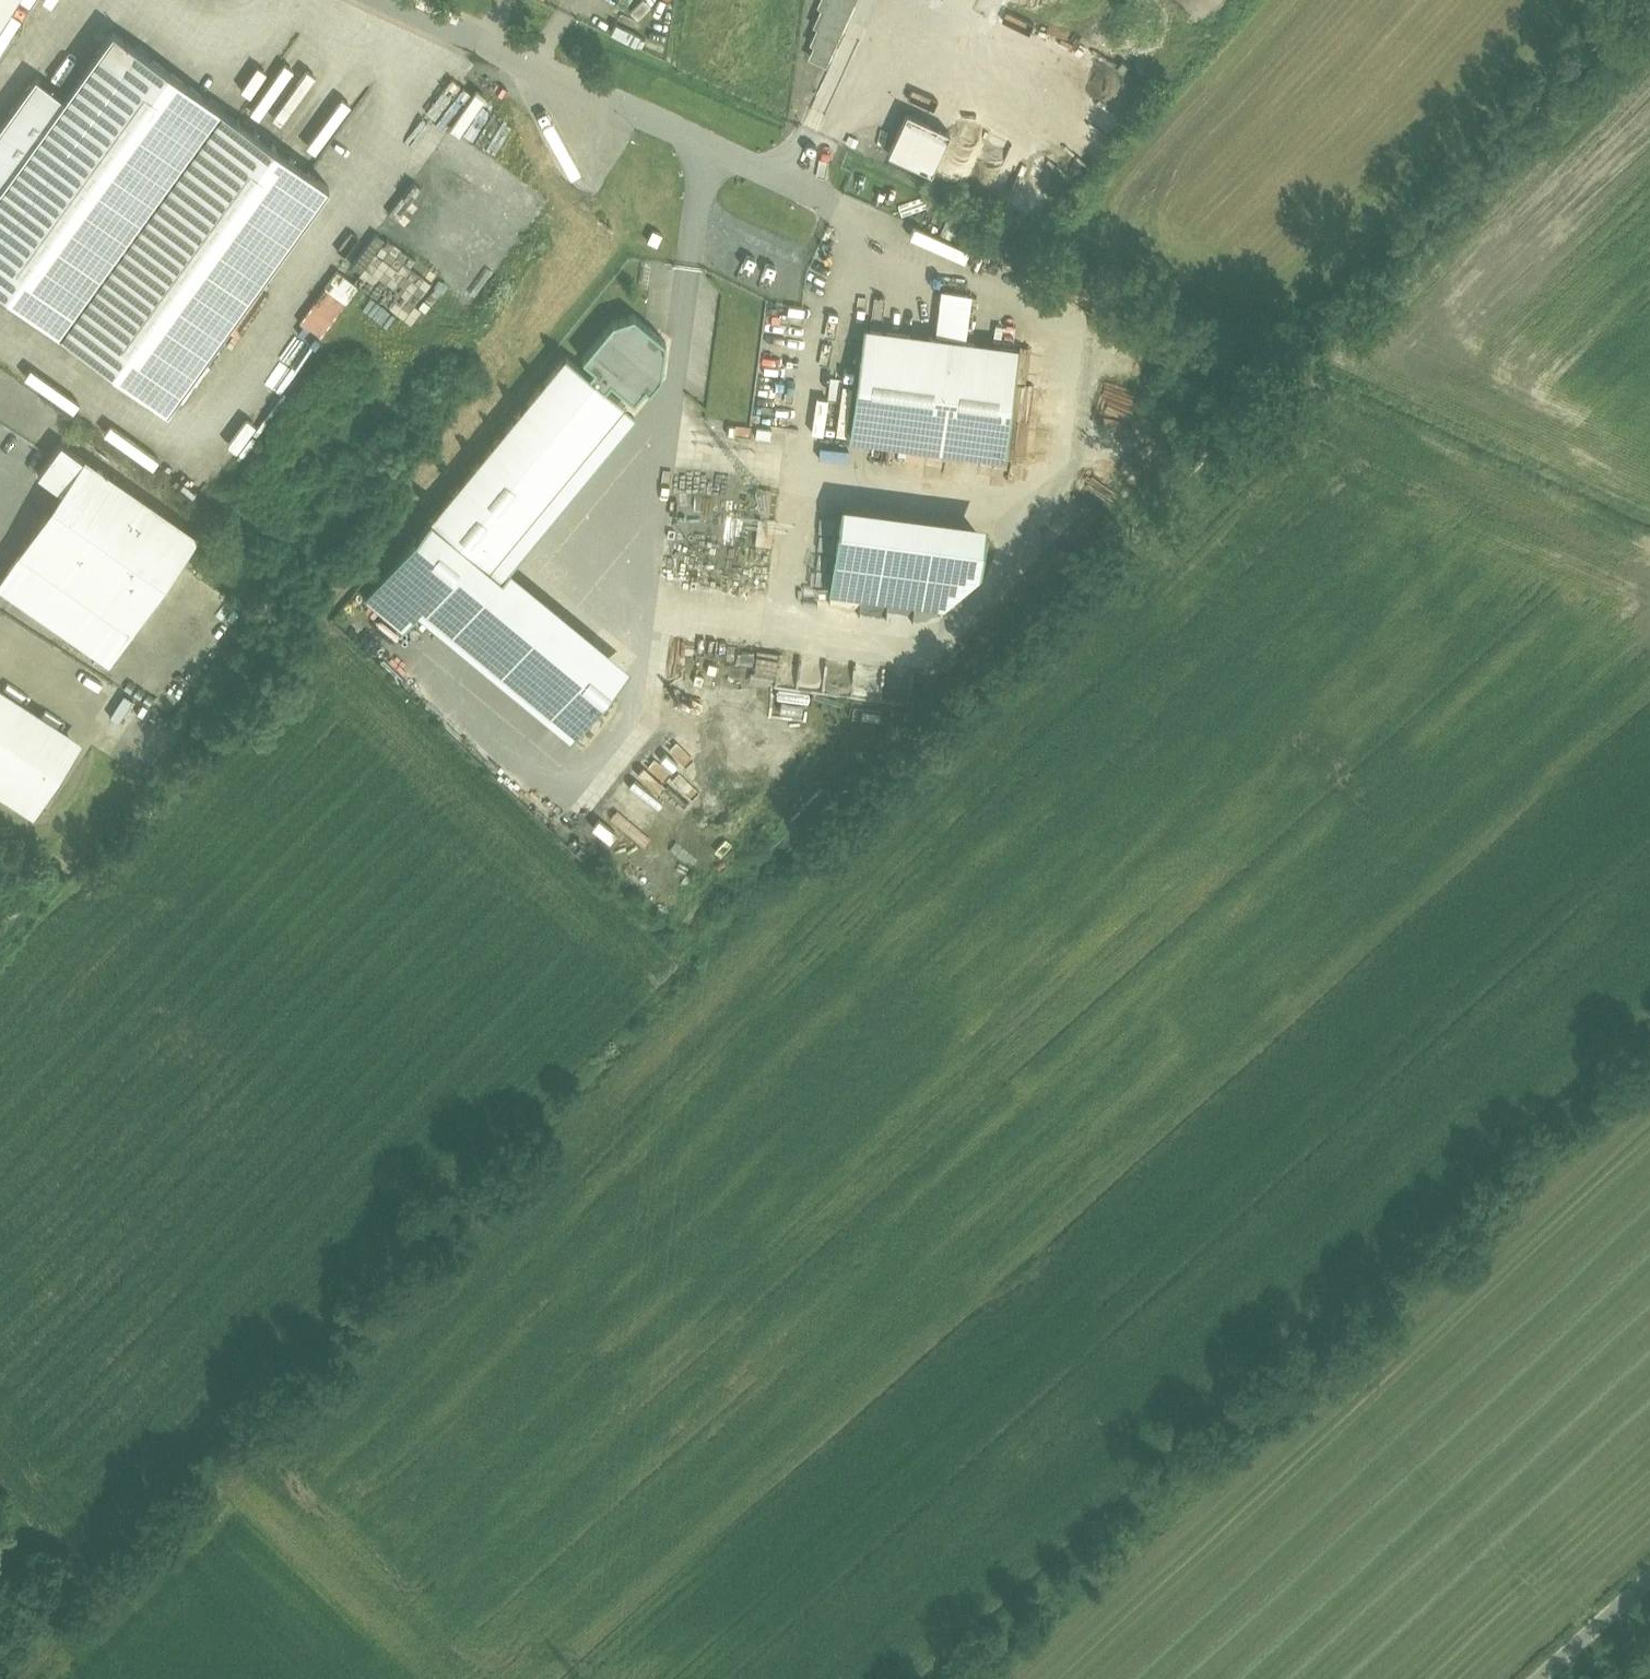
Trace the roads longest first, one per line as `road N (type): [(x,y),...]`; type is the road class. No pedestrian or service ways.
road 1 (unclassified): [(396,0),(751,162)]
road 2 (unclassified): [(1537,1678),(1649,1576)]

